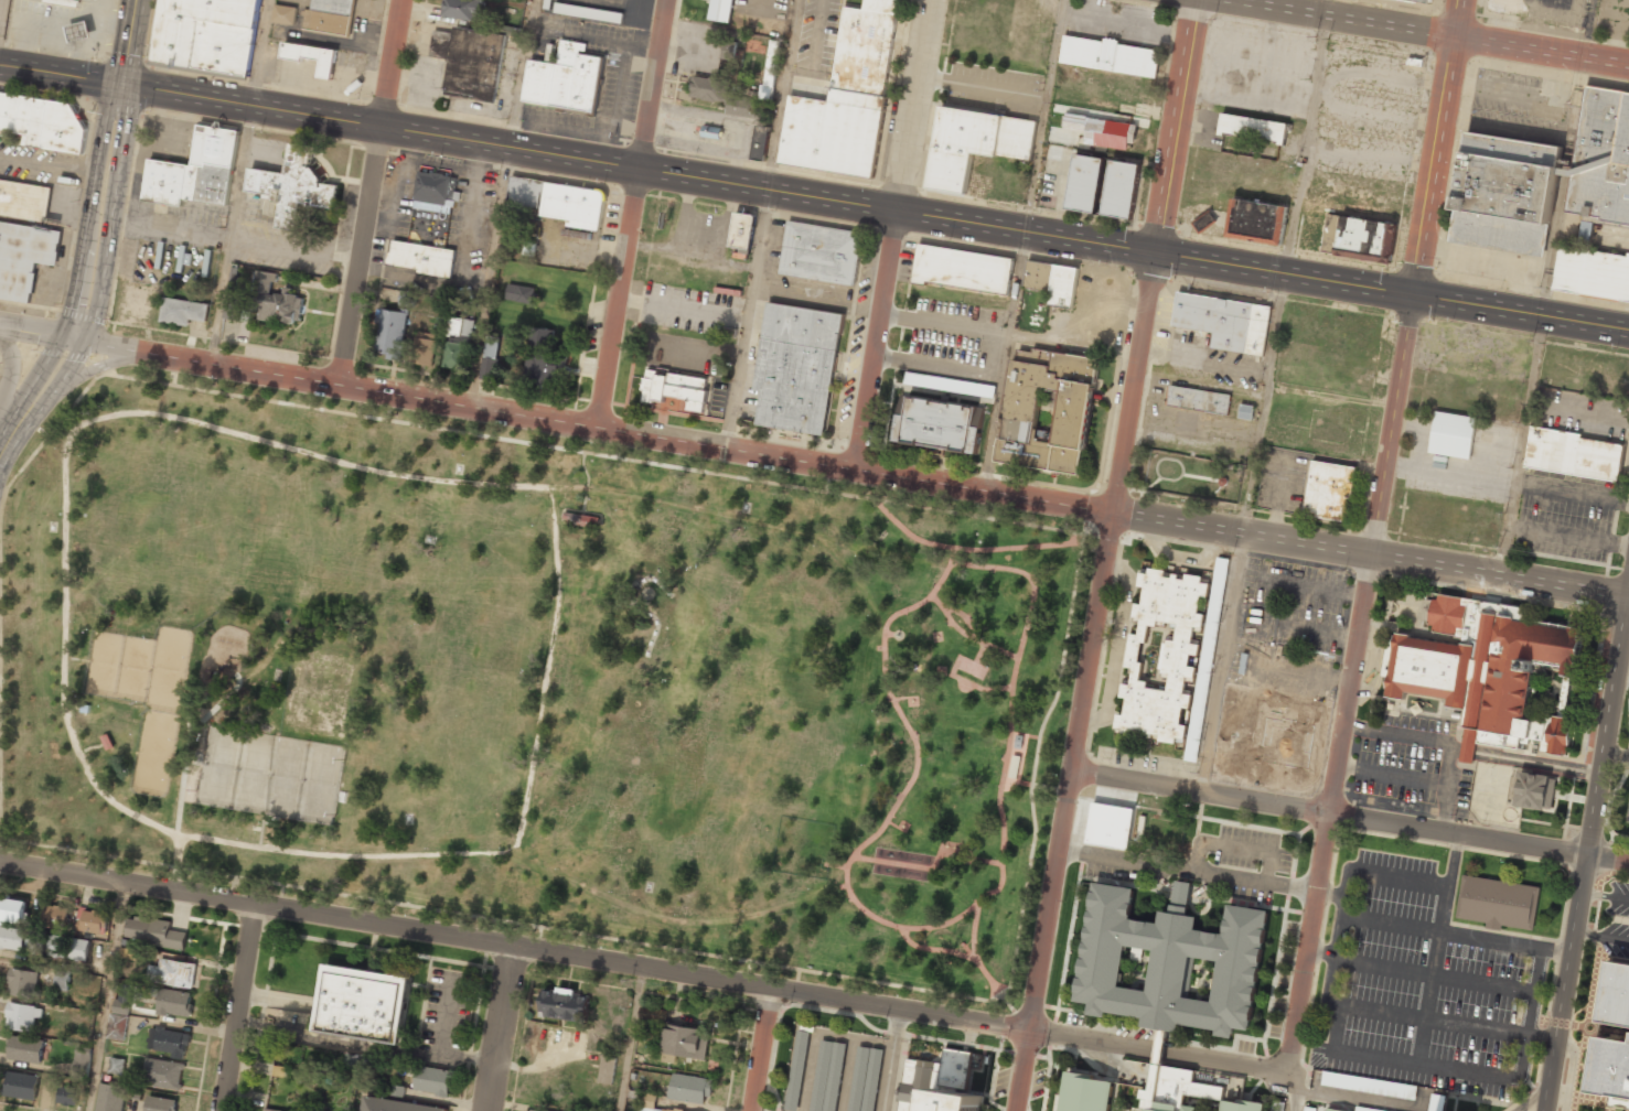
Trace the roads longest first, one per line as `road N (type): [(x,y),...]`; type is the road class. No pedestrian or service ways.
road 1 (residential): [(72,338),(1628,596)]
road 2 (tertiary): [(1416,298),(0,66)]
road 3 (residential): [(1287,1076),(0,862)]
road 4 (residential): [(1027,1032),(1197,0)]
road 5 (residential): [(1287,1076),(1416,298)]
road 6 (residential): [(1628,863),(1074,770)]
road 7 (secondary): [(1628,575),(1542,1110)]
road 8 (residential): [(930,0),(856,470)]
road 9 (residential): [(666,0),(598,427)]
road 10 (residential): [(1231,0),(1628,65)]
road 11 (residential): [(403,0),(337,385)]
road 12 (secondary): [(134,0),(93,269),(72,338)]
road 13 (residential): [(1416,298),(1462,0)]
road 14 (tertiary): [(1628,331),(1416,298)]
road 15 (residential): [(222,1110),(253,904)]
road 16 (residential): [(483,1110),(511,945)]
road 17 (secondary): [(30,406),(101,365),(160,355)]
road 18 (secondary): [(72,338),(0,453)]
road 19 (residential): [(765,985),(748,1110)]

